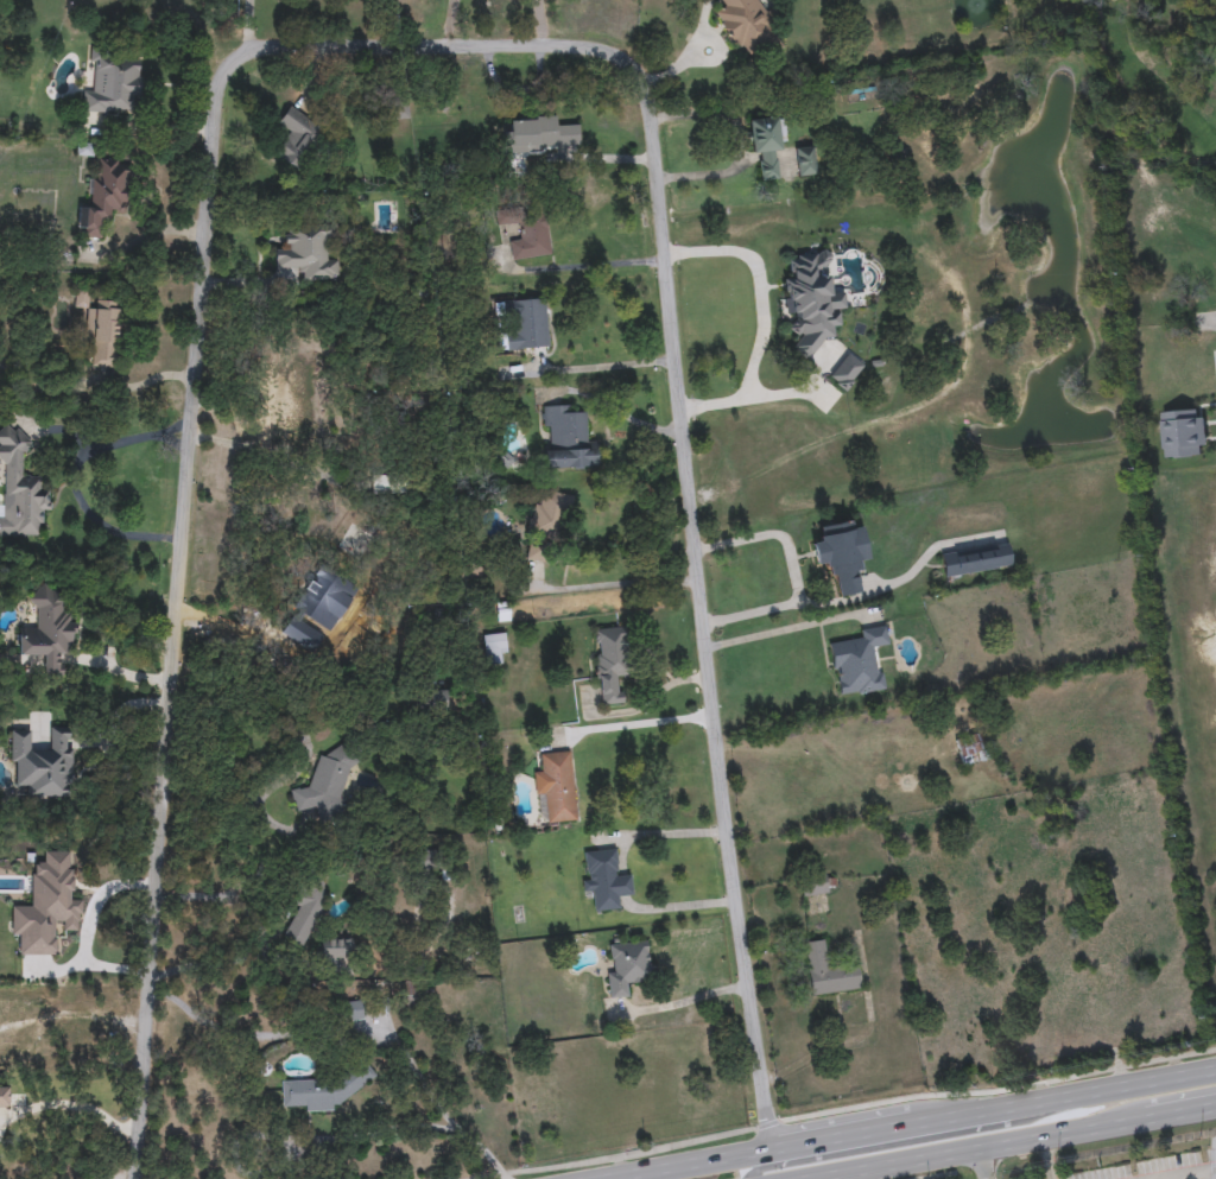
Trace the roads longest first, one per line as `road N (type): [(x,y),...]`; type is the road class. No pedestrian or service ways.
road 1 (residential): [(135,1178),(211,110),(217,76),(273,45),(578,47),(612,56),(639,75),(650,110),(772,1156)]
road 2 (primary): [(841,1178),(1147,1123)]
road 3 (primary): [(1215,1073),(913,1130)]
road 4 (primary): [(1037,1107),(1013,1124),(760,1170),(747,1178)]
road 5 (primary): [(913,1130),(772,1156)]
road 6 (primary): [(772,1156),(646,1178)]

